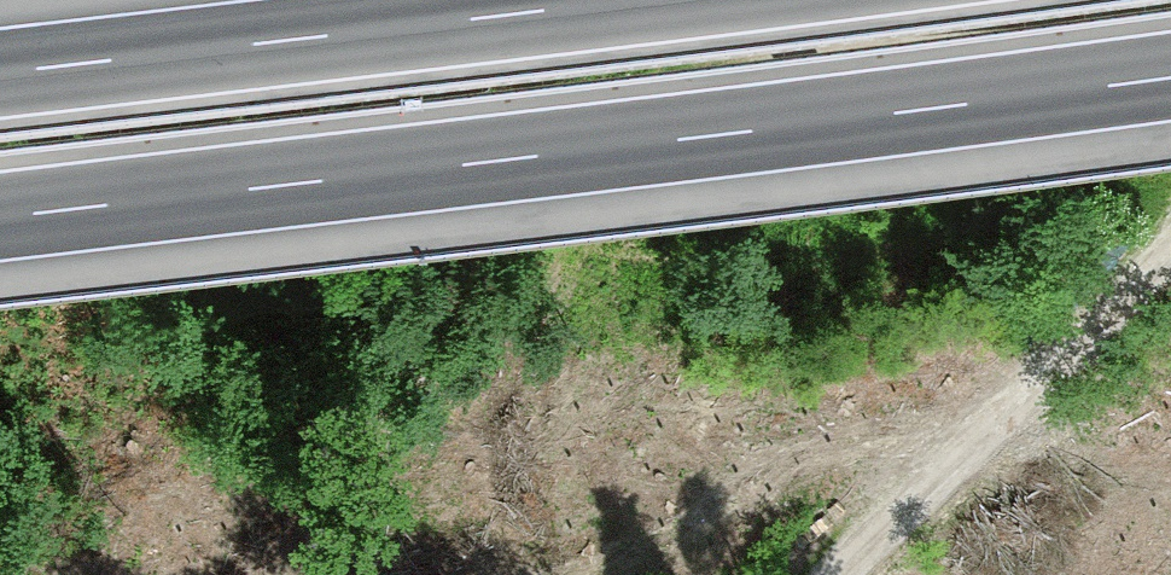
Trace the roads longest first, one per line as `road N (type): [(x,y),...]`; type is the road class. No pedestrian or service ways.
road 1 (motorway): [(0,217),(1170,77)]
road 2 (track): [(745,0),(567,270),(516,499),(524,574)]
road 3 (motorway): [(628,0),(0,72)]
road 4 (track): [(845,574),(1170,263)]

